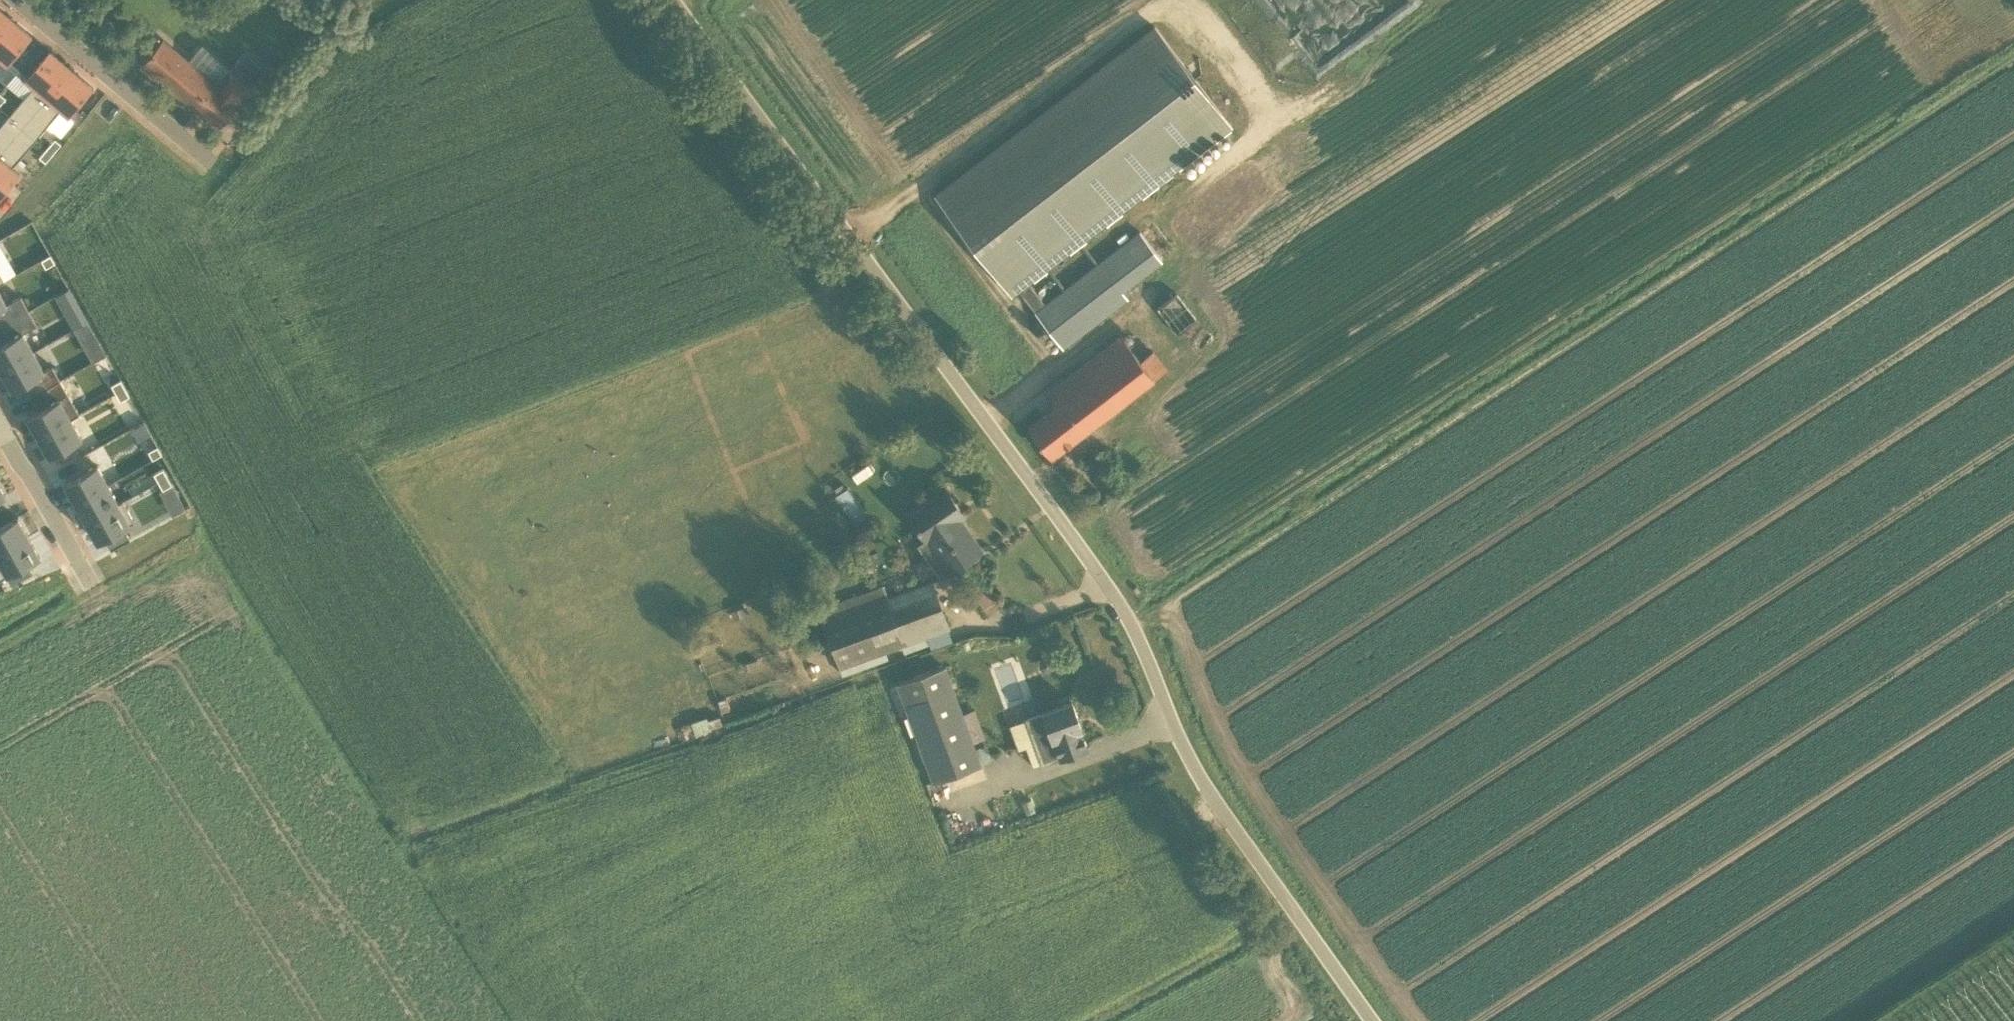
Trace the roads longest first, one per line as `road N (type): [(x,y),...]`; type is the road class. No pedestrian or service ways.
road 1 (unclassified): [(1373,1020),(1182,745),(1138,635),(1104,578),(678,0)]
road 2 (residential): [(208,162),(16,0)]
road 3 (residential): [(89,582),(0,434)]

